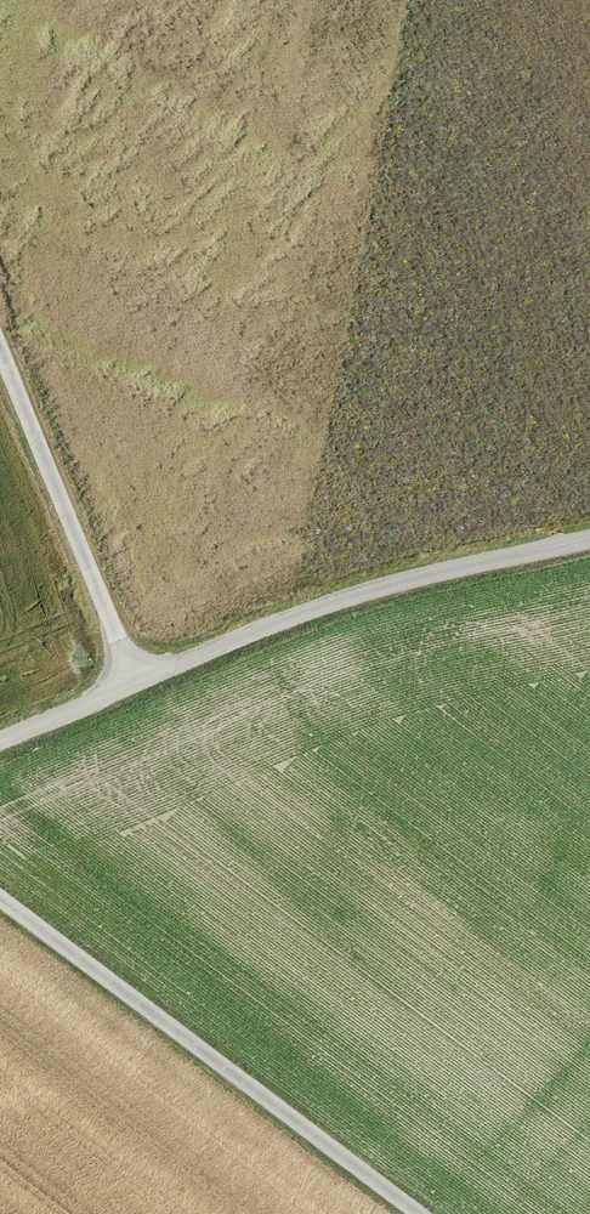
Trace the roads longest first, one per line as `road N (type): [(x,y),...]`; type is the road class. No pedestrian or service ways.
road 1 (track): [(589,538),(371,588),(0,740)]
road 2 (track): [(426,1213),(0,891)]
road 3 (track): [(135,685),(0,362)]

